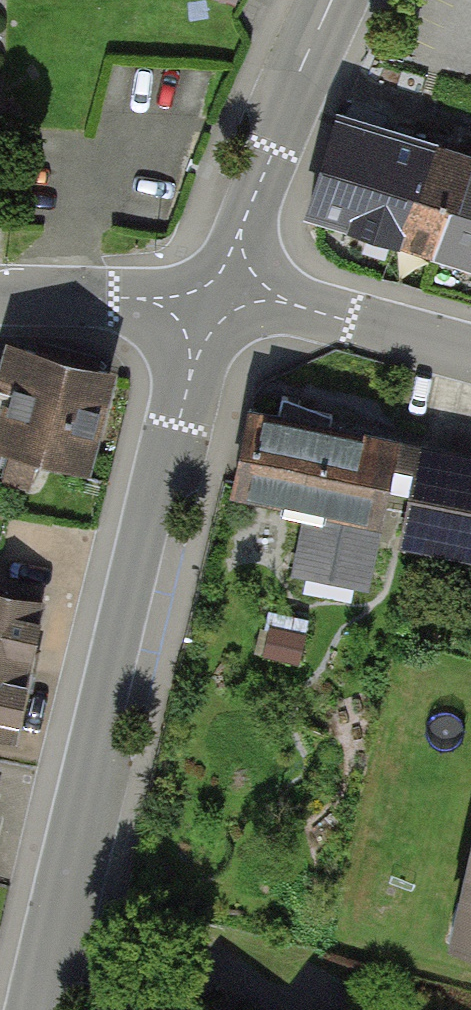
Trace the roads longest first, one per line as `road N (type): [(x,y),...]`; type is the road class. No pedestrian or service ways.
road 1 (residential): [(217,298),(34,1009)]
road 2 (residential): [(331,0),(217,298)]
road 3 (residential): [(217,298),(317,312),(470,354)]
road 4 (residential): [(0,297),(217,298)]

